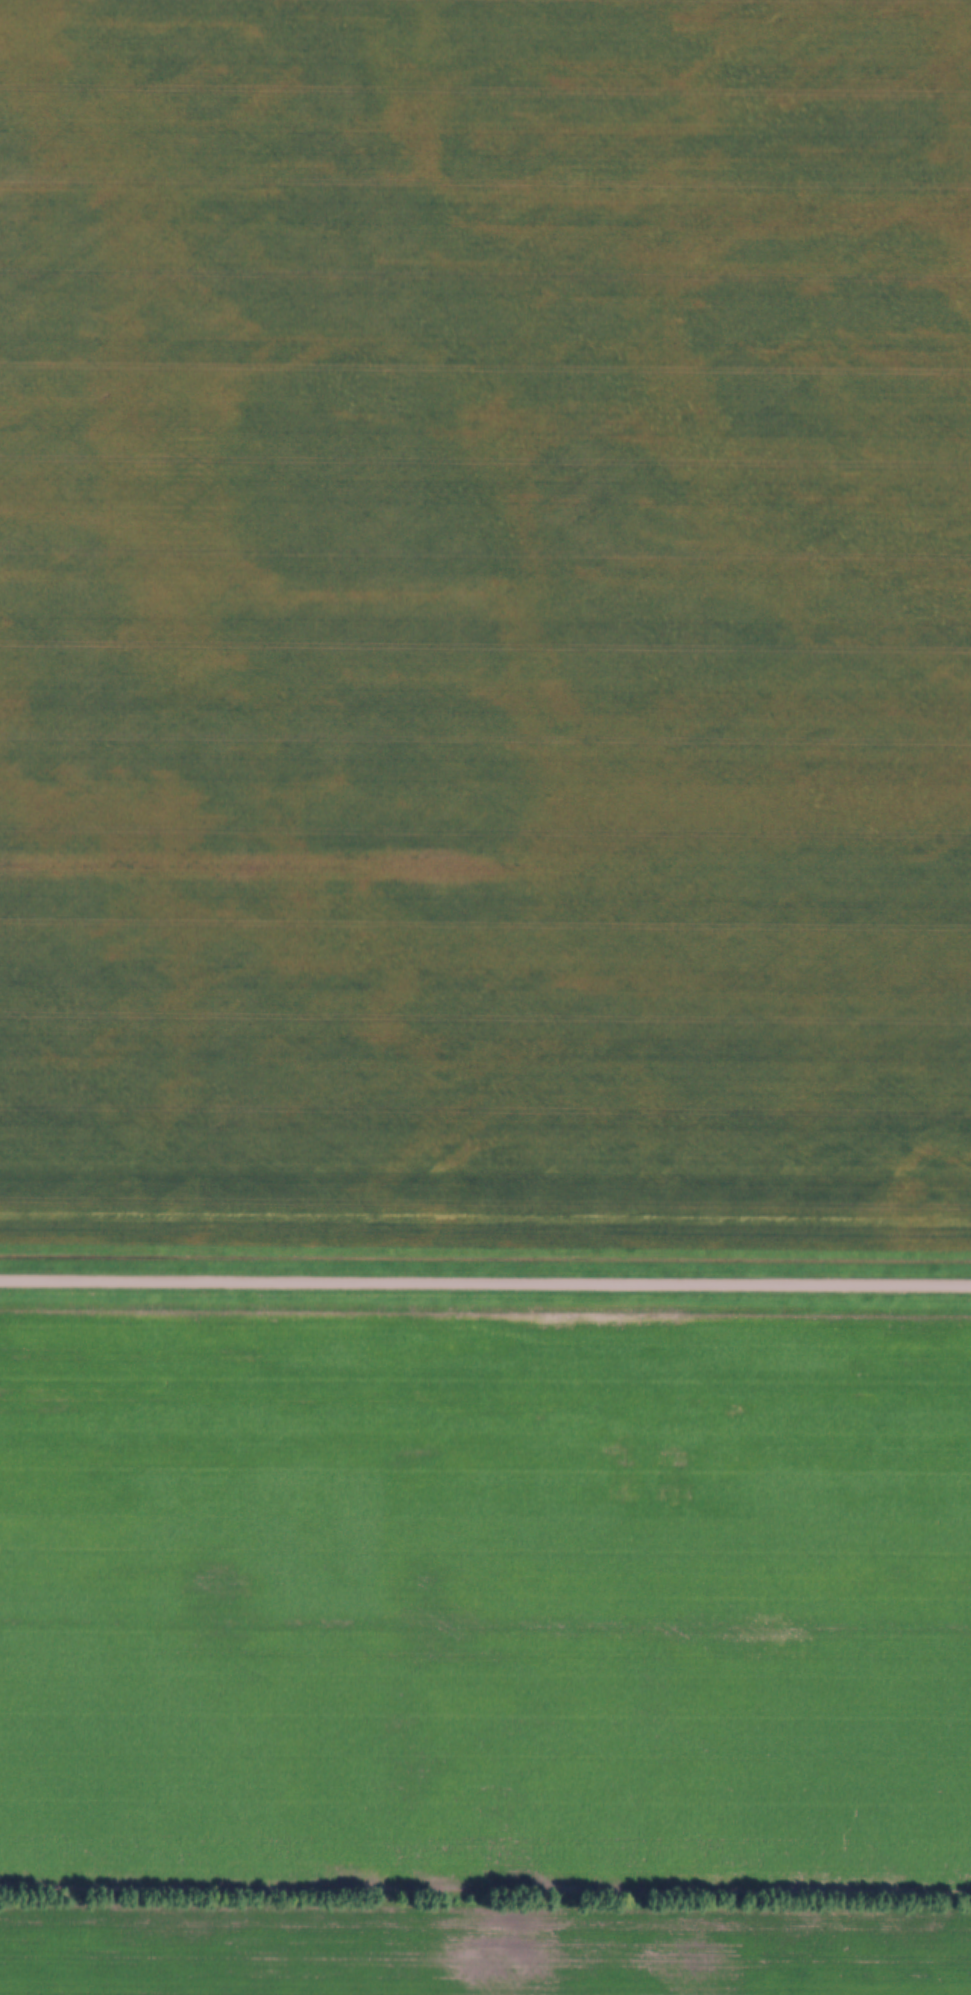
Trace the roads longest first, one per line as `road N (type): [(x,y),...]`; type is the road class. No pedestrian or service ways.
road 1 (residential): [(0,1282),(970,1288)]

